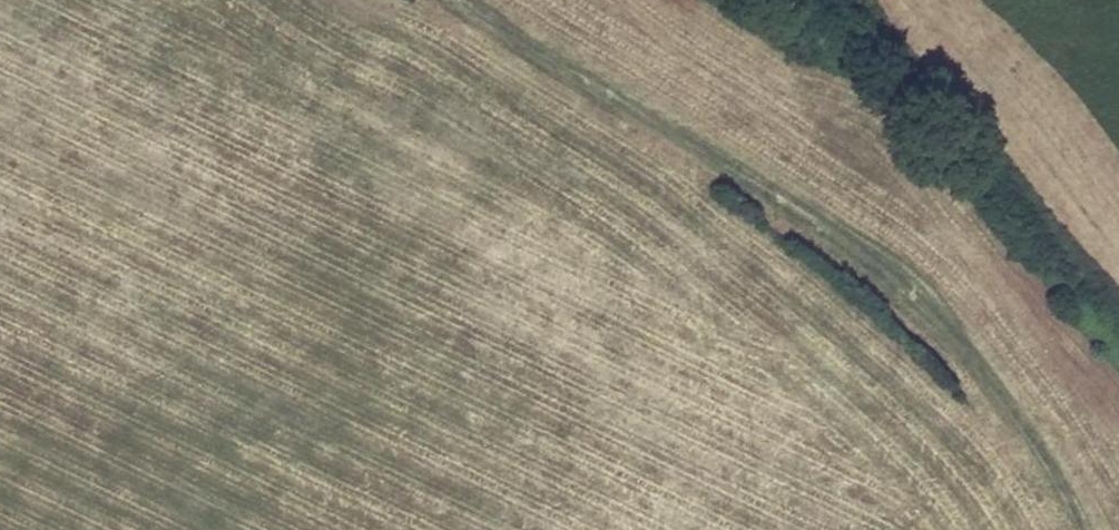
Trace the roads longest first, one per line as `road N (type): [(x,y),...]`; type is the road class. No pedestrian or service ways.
road 1 (track): [(466,0),(833,234),(908,295),(990,388),(1081,529)]

